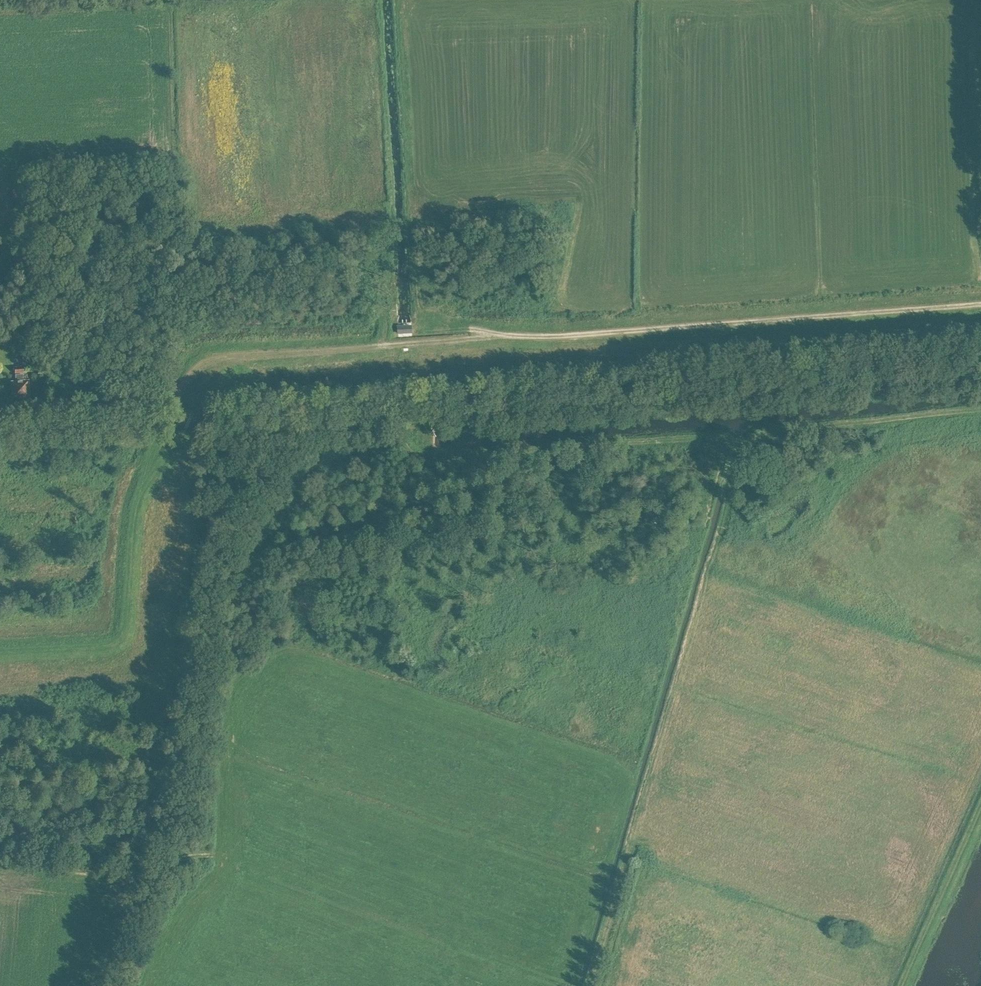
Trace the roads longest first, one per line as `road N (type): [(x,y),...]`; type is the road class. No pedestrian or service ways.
road 1 (track): [(0,434),(980,357)]
road 2 (track): [(300,411),(297,432),(217,561),(174,859),(73,866),(0,858)]
road 3 (track): [(630,861),(591,985)]

